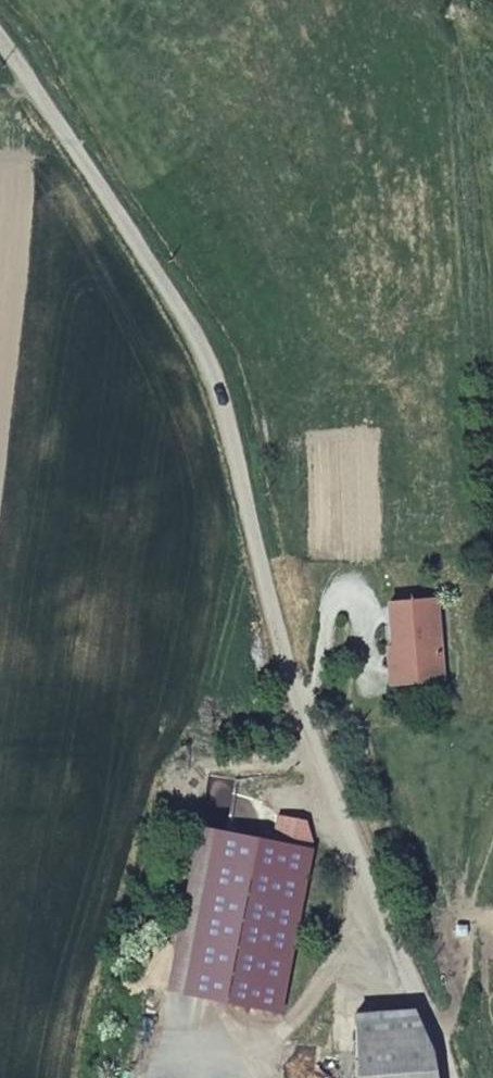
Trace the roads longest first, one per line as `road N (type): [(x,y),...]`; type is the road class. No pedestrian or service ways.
road 1 (residential): [(0,67),(181,313),(224,398),(302,703),(380,928),(429,1001),(457,1077)]

